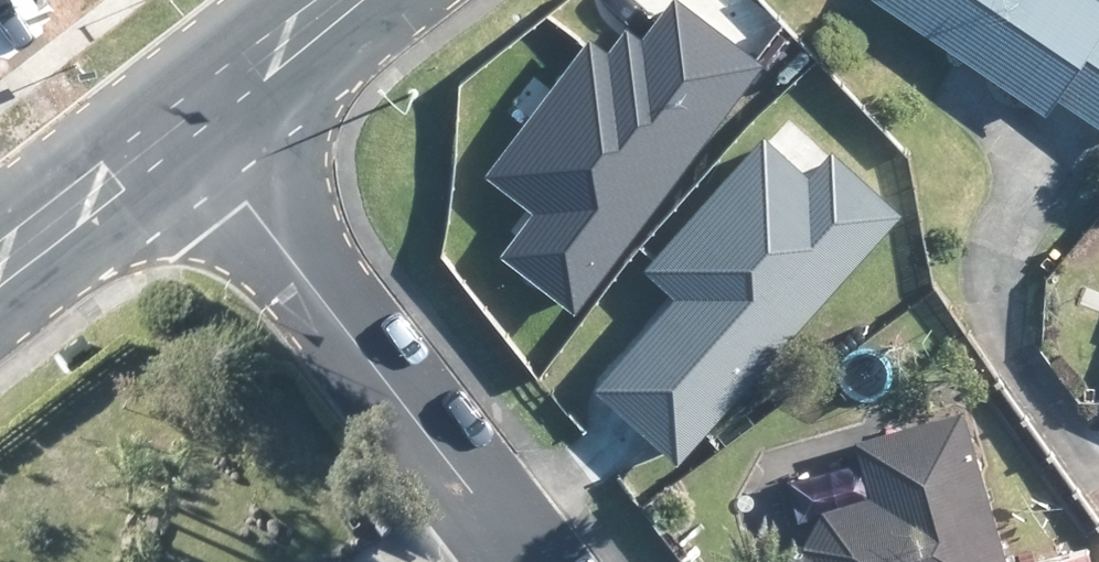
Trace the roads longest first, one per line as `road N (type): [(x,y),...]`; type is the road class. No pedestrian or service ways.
road 1 (residential): [(525,561),(189,127)]
road 2 (unclassified): [(189,127),(0,275)]
road 3 (unclassified): [(352,0),(189,127)]

